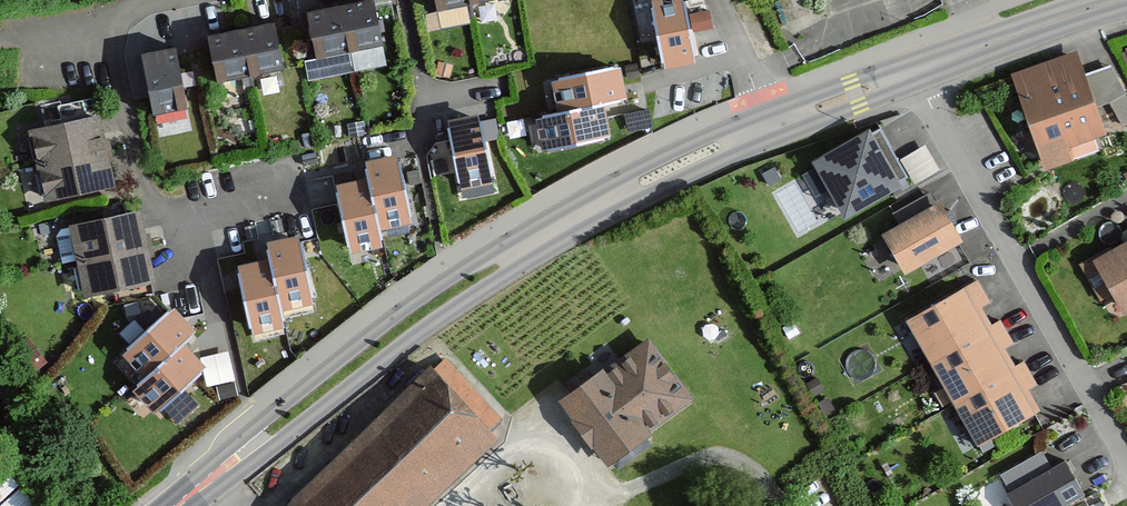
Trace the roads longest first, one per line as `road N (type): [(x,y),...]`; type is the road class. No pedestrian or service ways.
road 1 (secondary): [(901,73),(656,174),(542,232),(423,310),(175,505)]
road 2 (residential): [(1126,470),(901,73)]
road 3 (secondary): [(1126,0),(901,73)]

